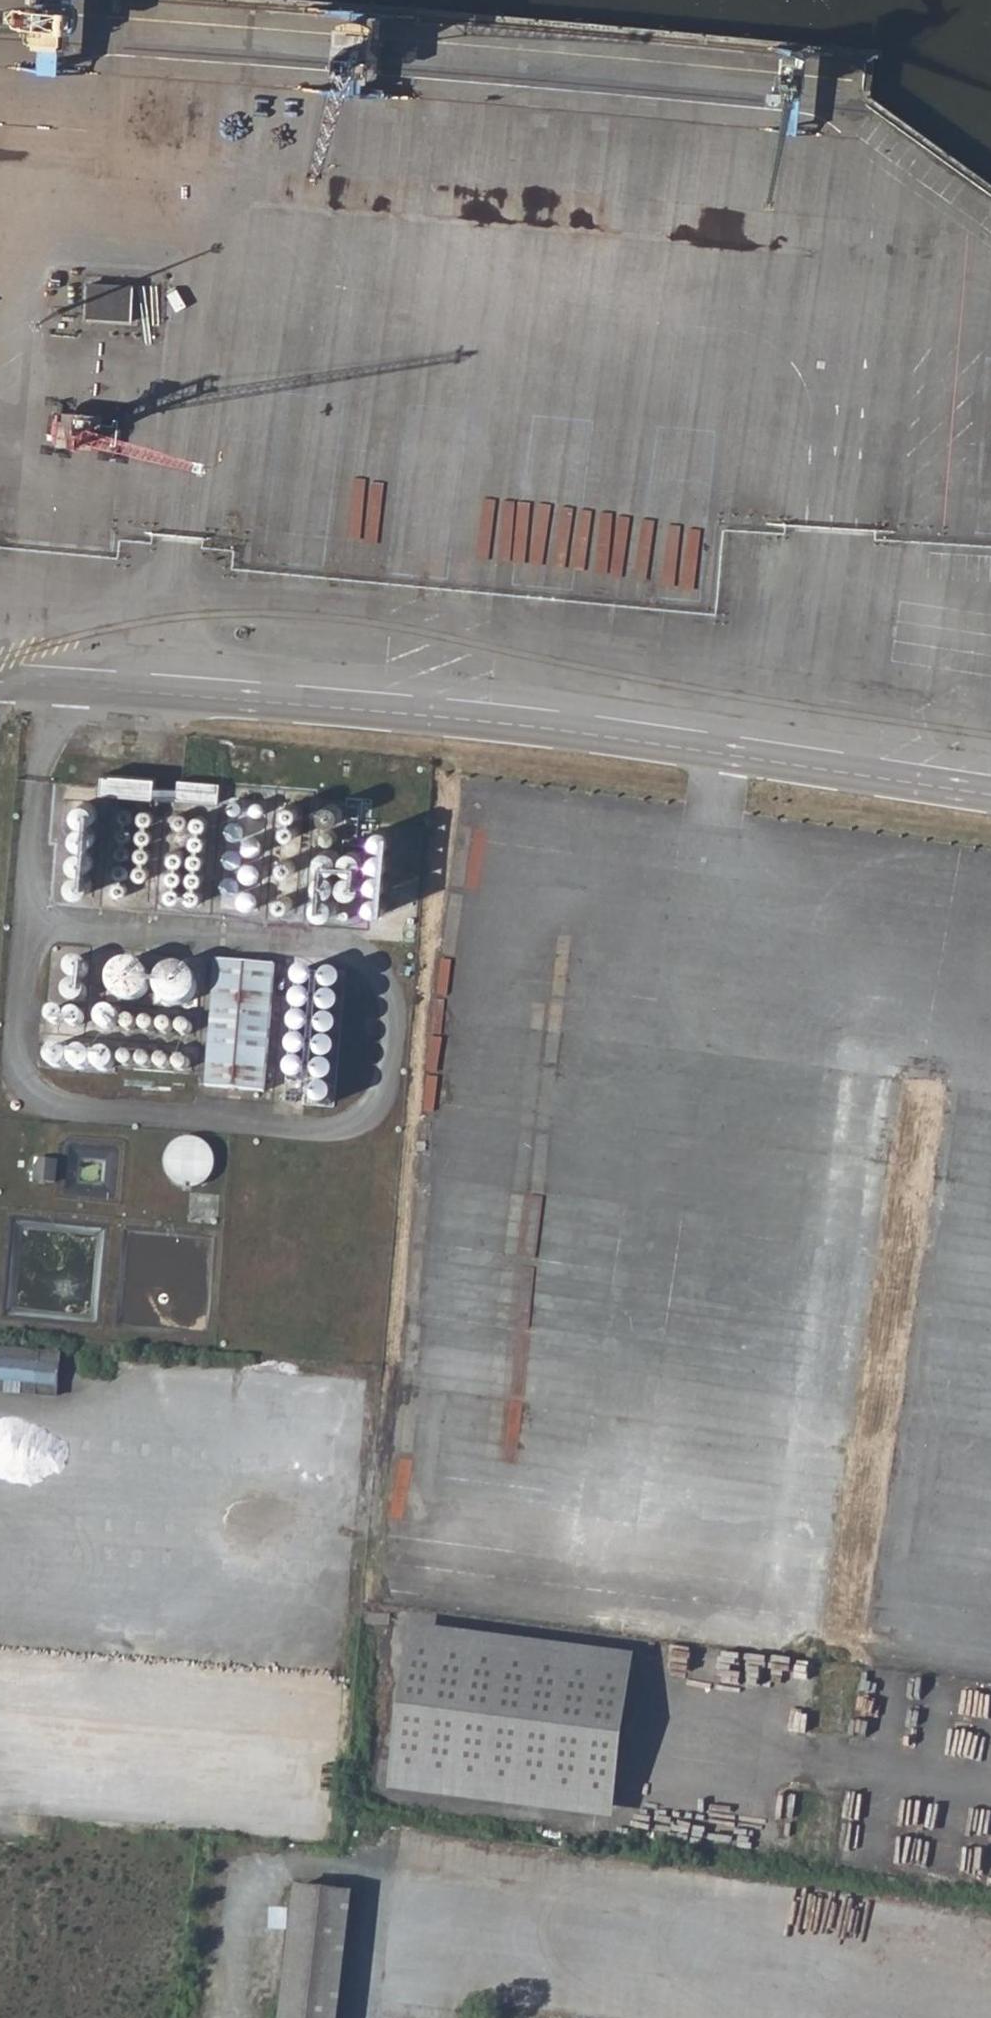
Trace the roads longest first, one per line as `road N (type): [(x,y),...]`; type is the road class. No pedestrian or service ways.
road 1 (residential): [(990,795),(464,719),(0,681)]

